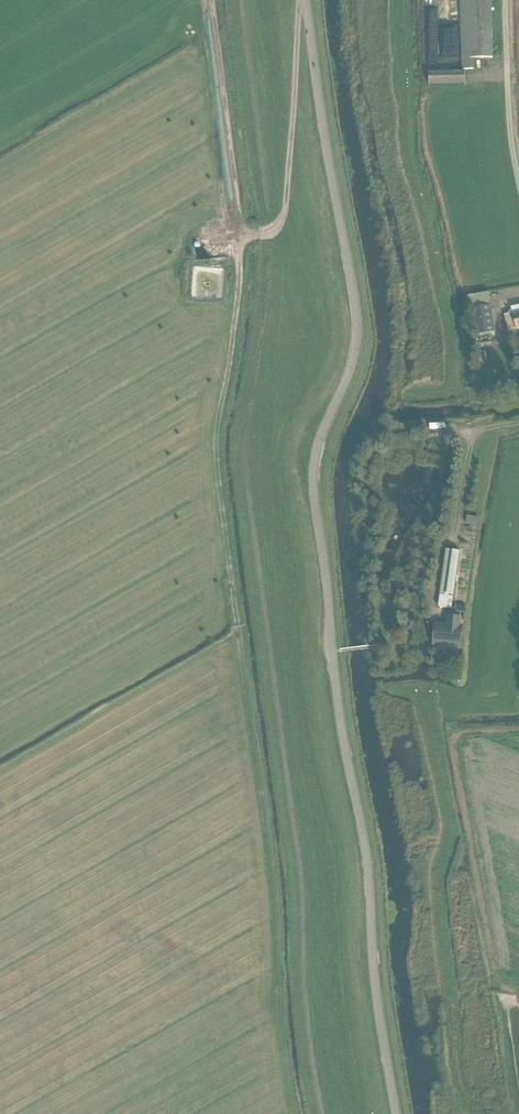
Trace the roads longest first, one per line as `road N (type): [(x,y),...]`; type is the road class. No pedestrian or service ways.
road 1 (unclassified): [(396,1113),(313,489),(317,448),(353,359),(357,321),(304,0)]
road 2 (track): [(294,1113),(218,456),(244,234)]
road 3 (unclassified): [(518,181),(506,0)]

